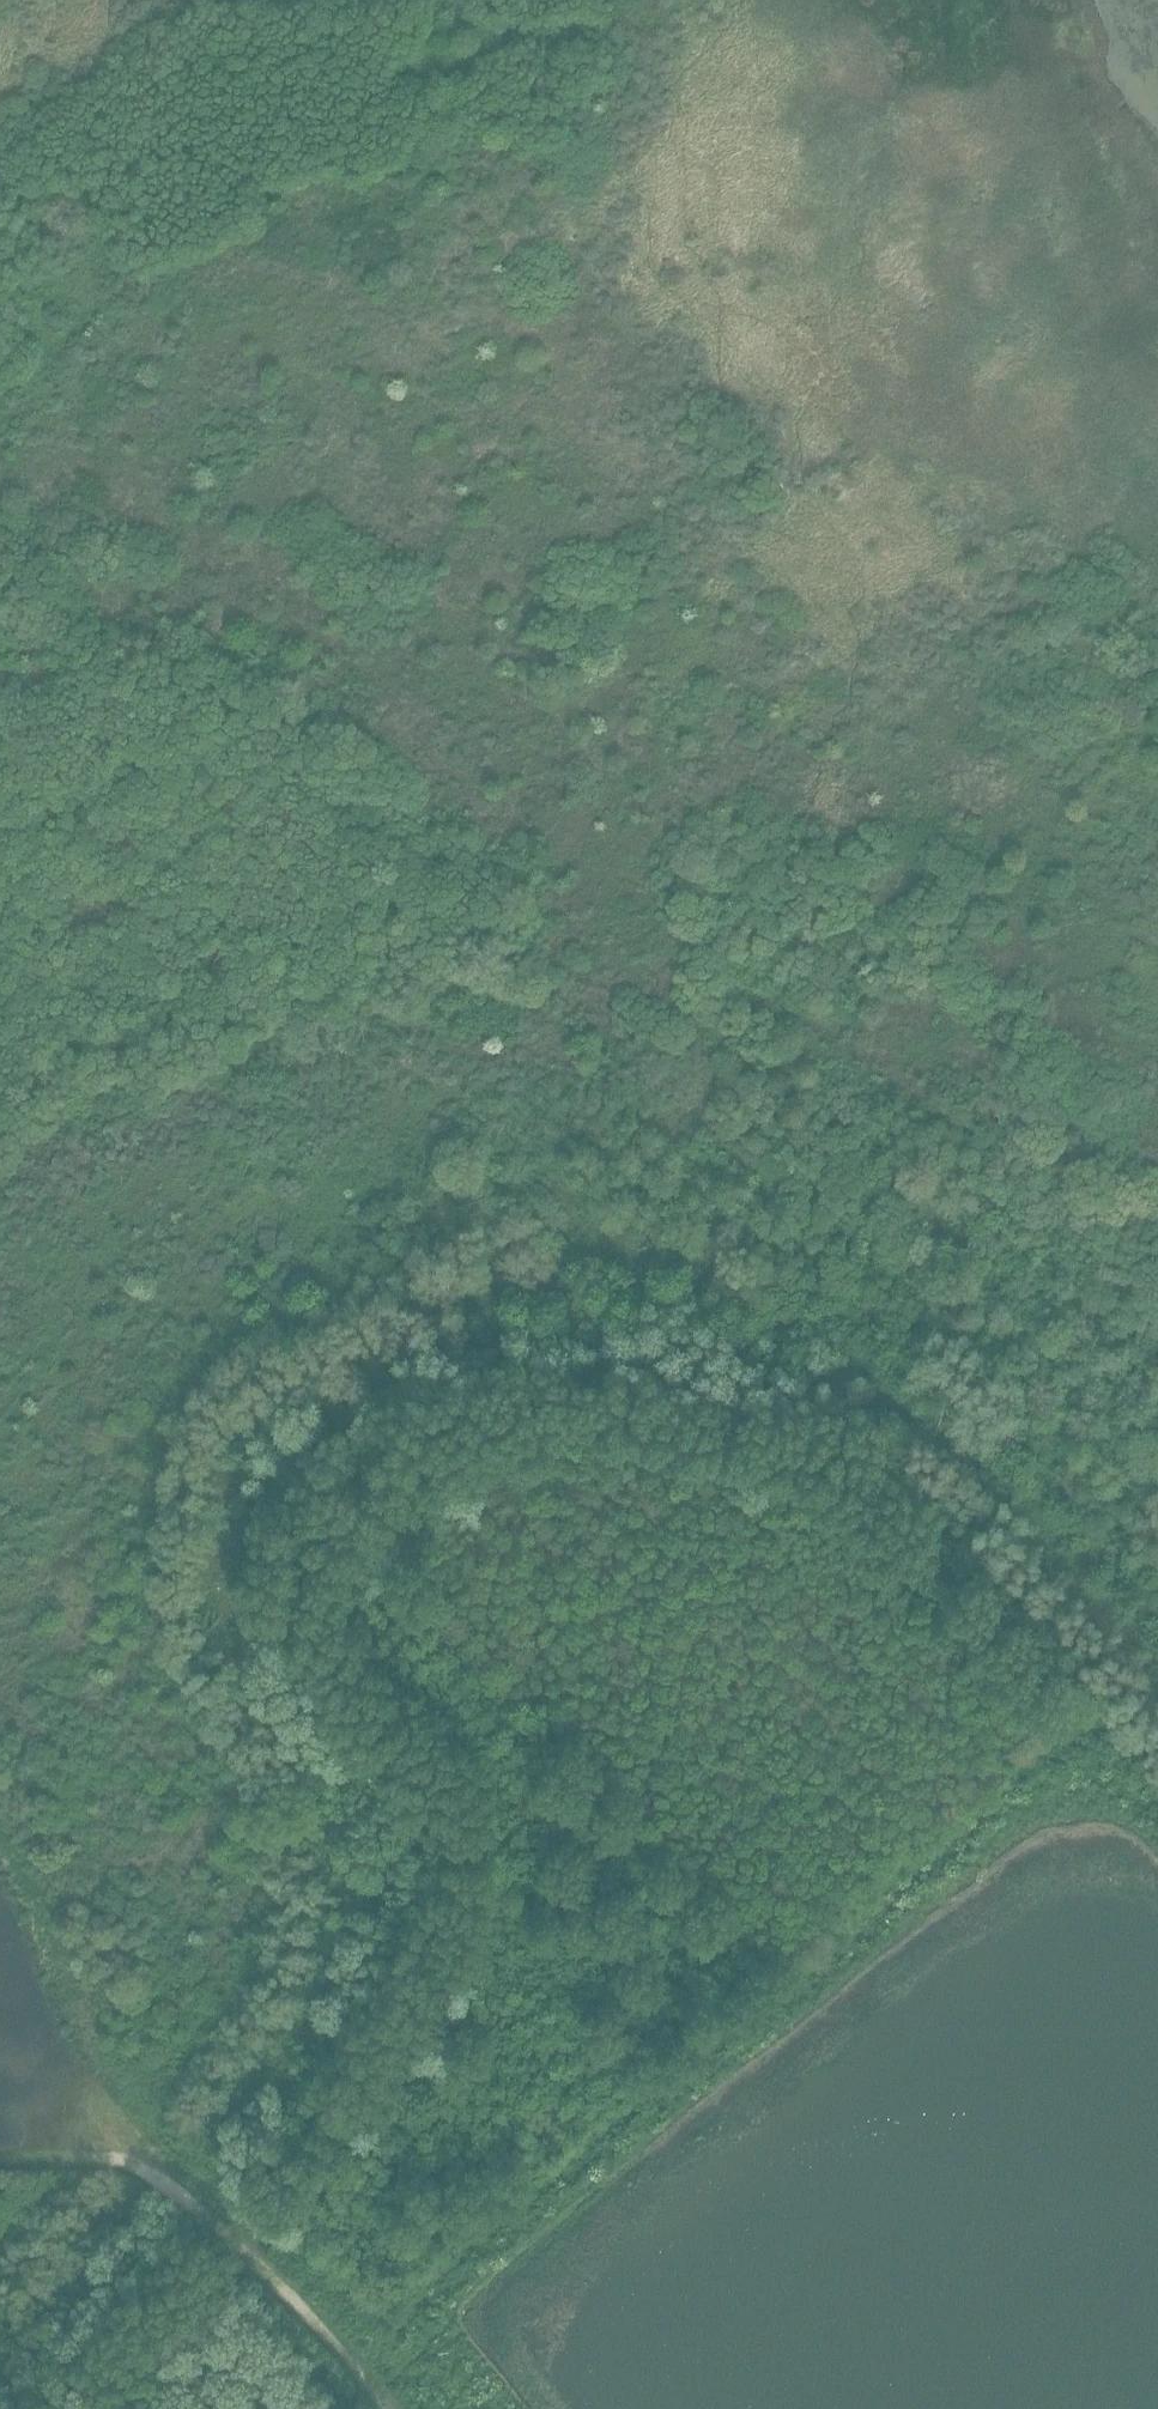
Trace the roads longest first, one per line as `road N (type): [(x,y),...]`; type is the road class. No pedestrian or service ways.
road 1 (track): [(0,2164),(89,2156),(181,2181),(380,2383)]

